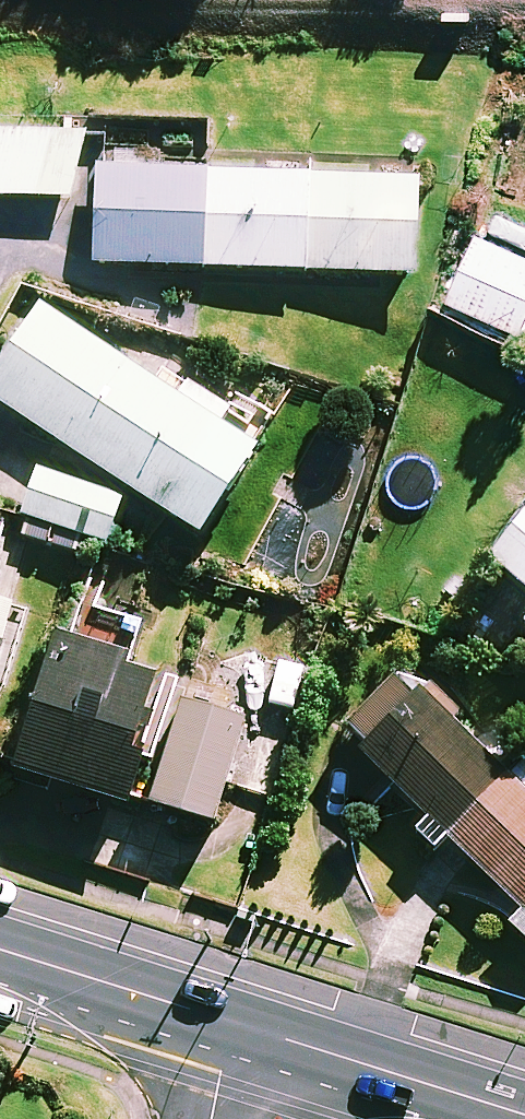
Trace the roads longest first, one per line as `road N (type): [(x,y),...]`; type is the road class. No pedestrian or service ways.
road 1 (secondary): [(228,1024),(524,1116)]
road 2 (secondary): [(0,952),(228,1024)]

